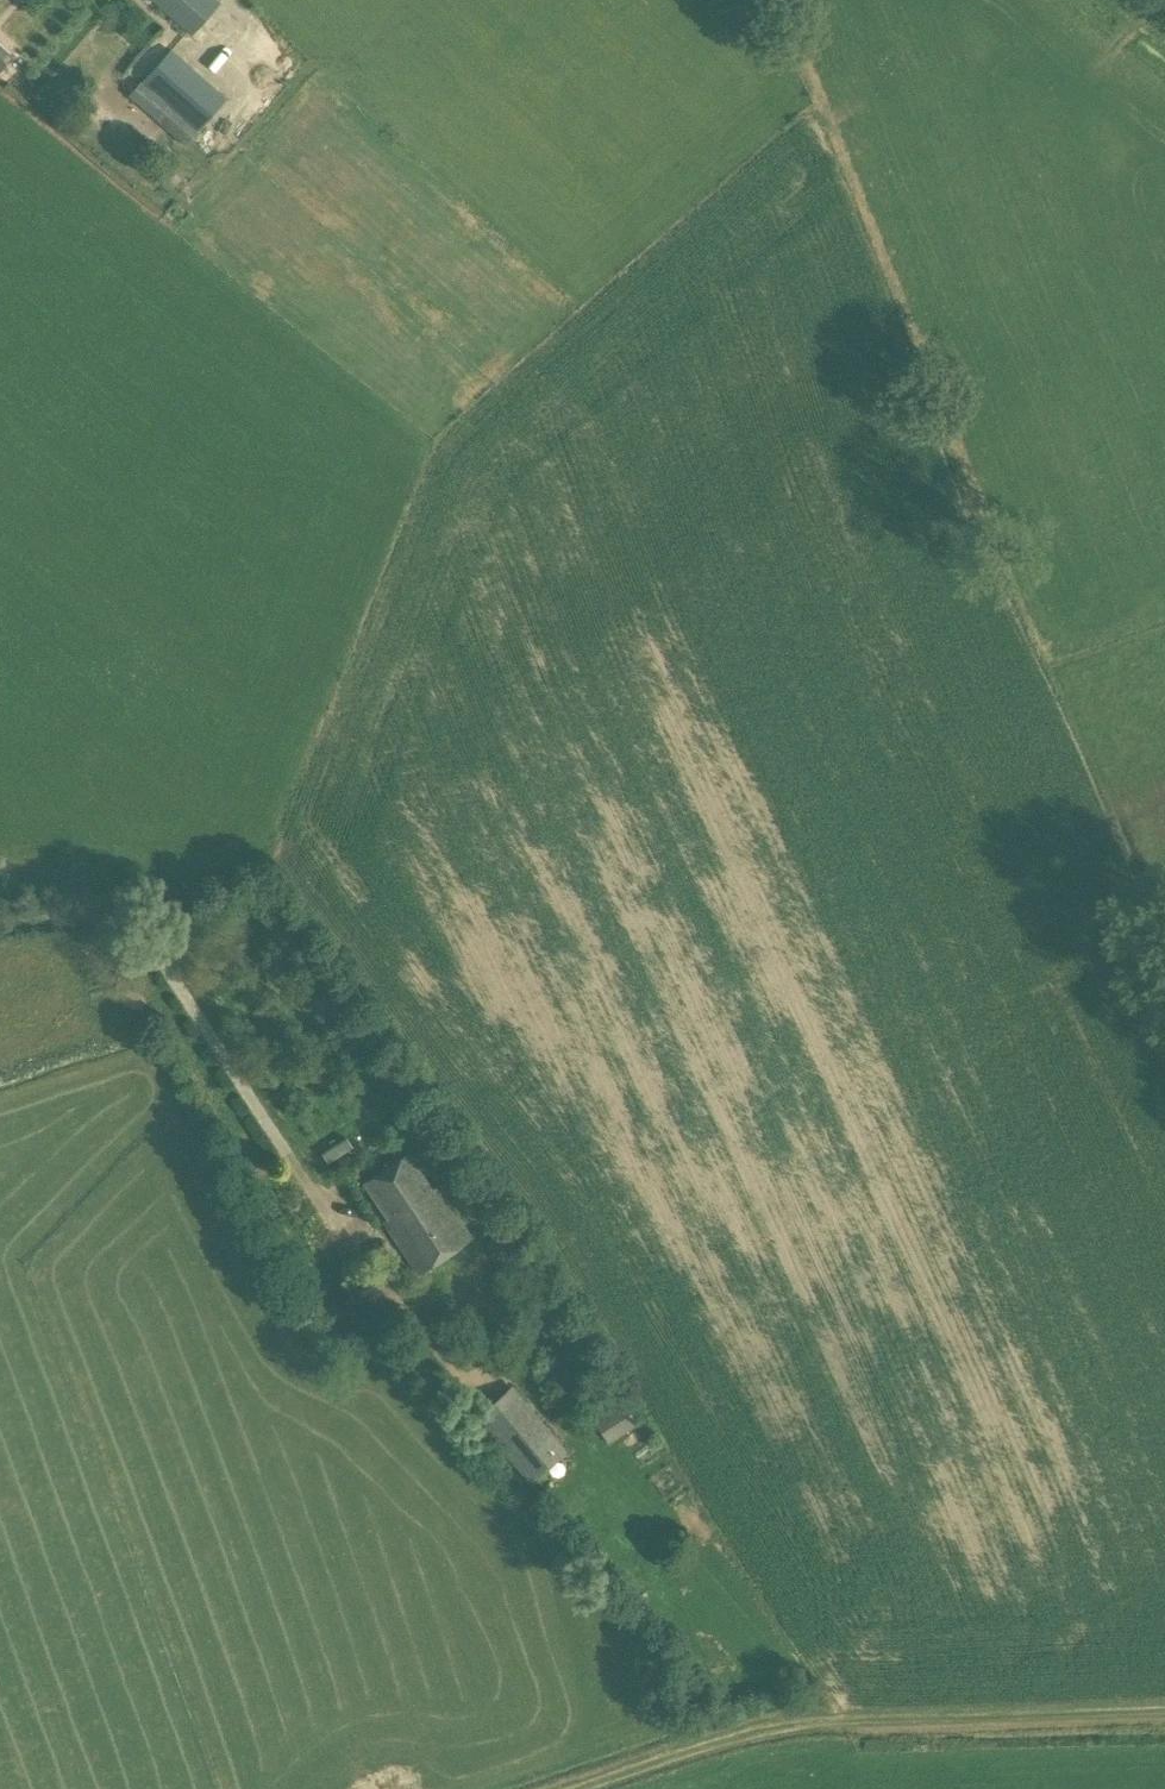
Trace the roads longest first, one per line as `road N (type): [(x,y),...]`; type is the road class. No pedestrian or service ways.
road 1 (track): [(1164,1718),(763,1727),(577,1788)]

